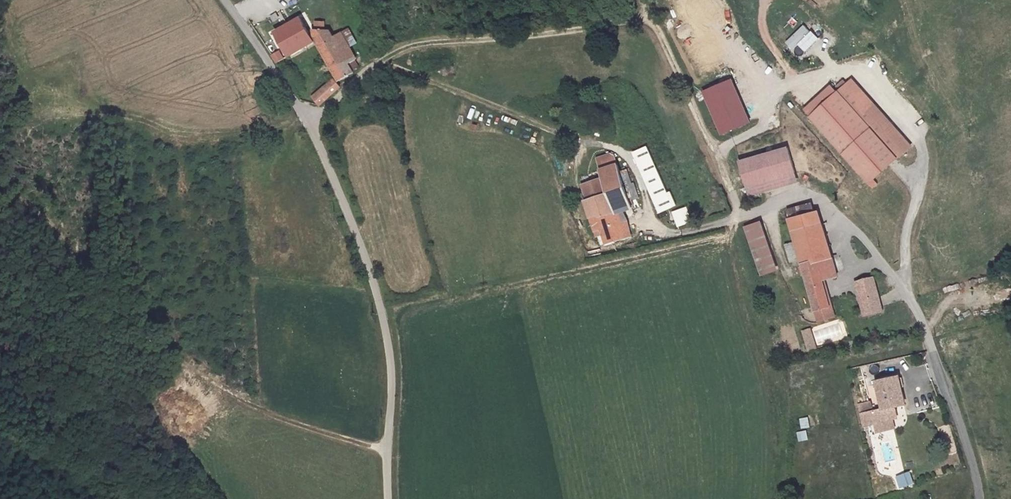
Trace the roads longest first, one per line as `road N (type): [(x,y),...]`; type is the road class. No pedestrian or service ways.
road 1 (unclassified): [(225,0),(309,120),(379,295),(390,354),(389,498)]
road 2 (track): [(0,183),(58,234),(92,288),(185,368),(254,408),(387,452)]
road 3 (unclassified): [(981,498),(924,322),(865,236),(803,194),(741,217),(729,188)]
road 4 (track): [(650,17),(564,34),(424,42),(380,60)]
road 5 (track): [(612,146),(560,133),(380,60)]
road 6 (track): [(729,188),(650,17)]

